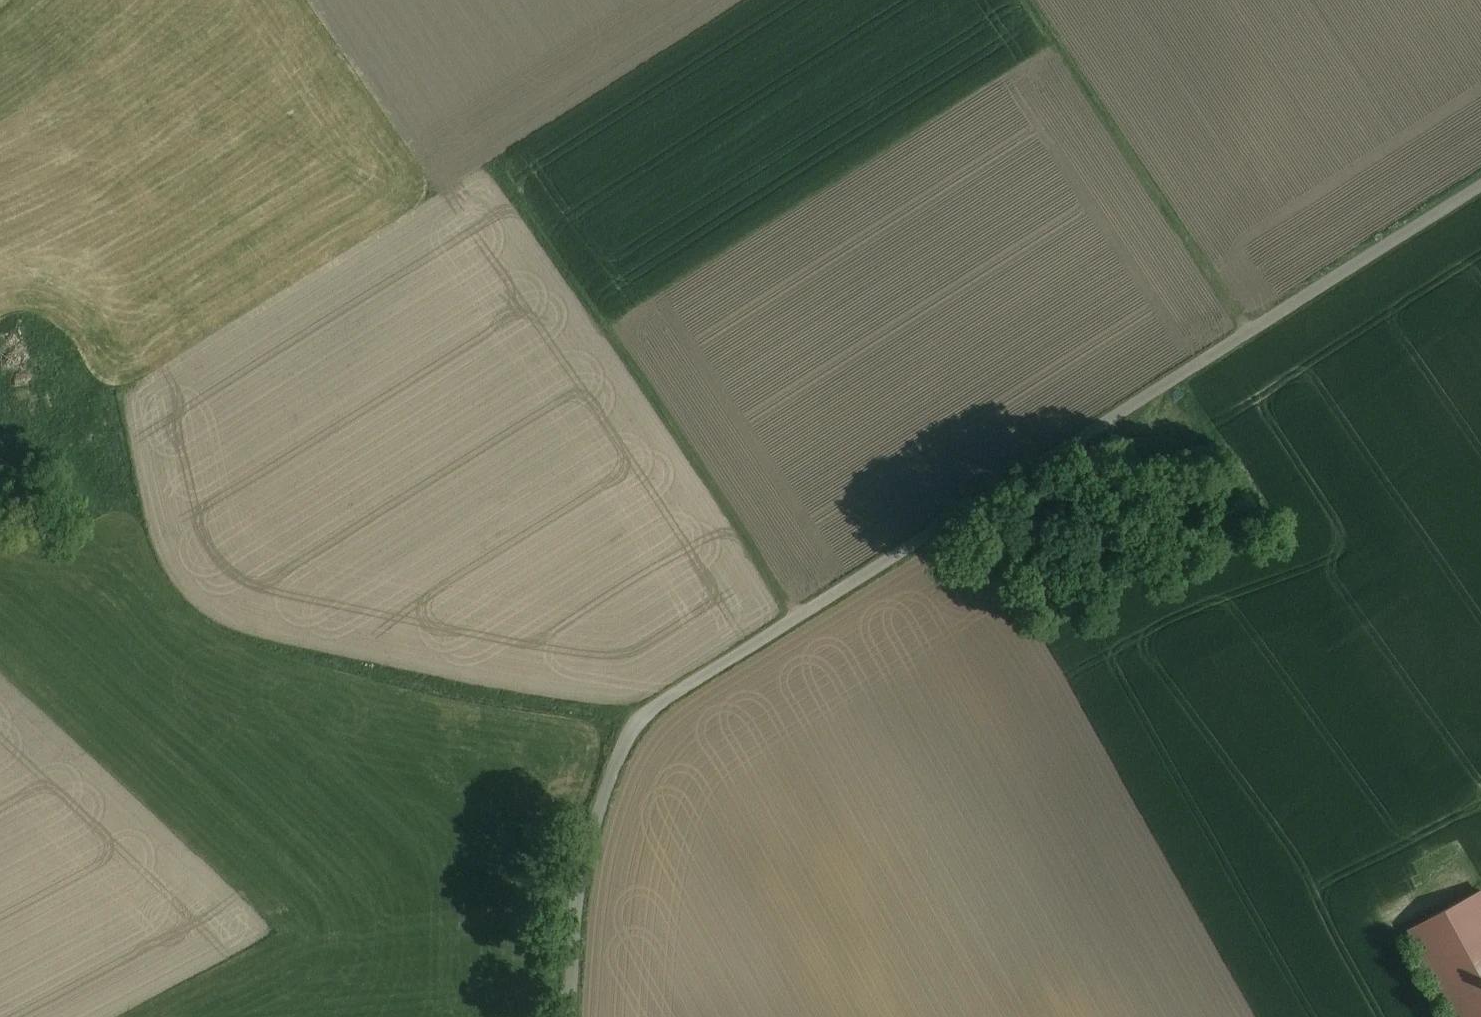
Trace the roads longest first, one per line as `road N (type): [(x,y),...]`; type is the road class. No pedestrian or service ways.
road 1 (unclassified): [(1480,186),(643,717),(588,845),(574,924),(571,1016)]

